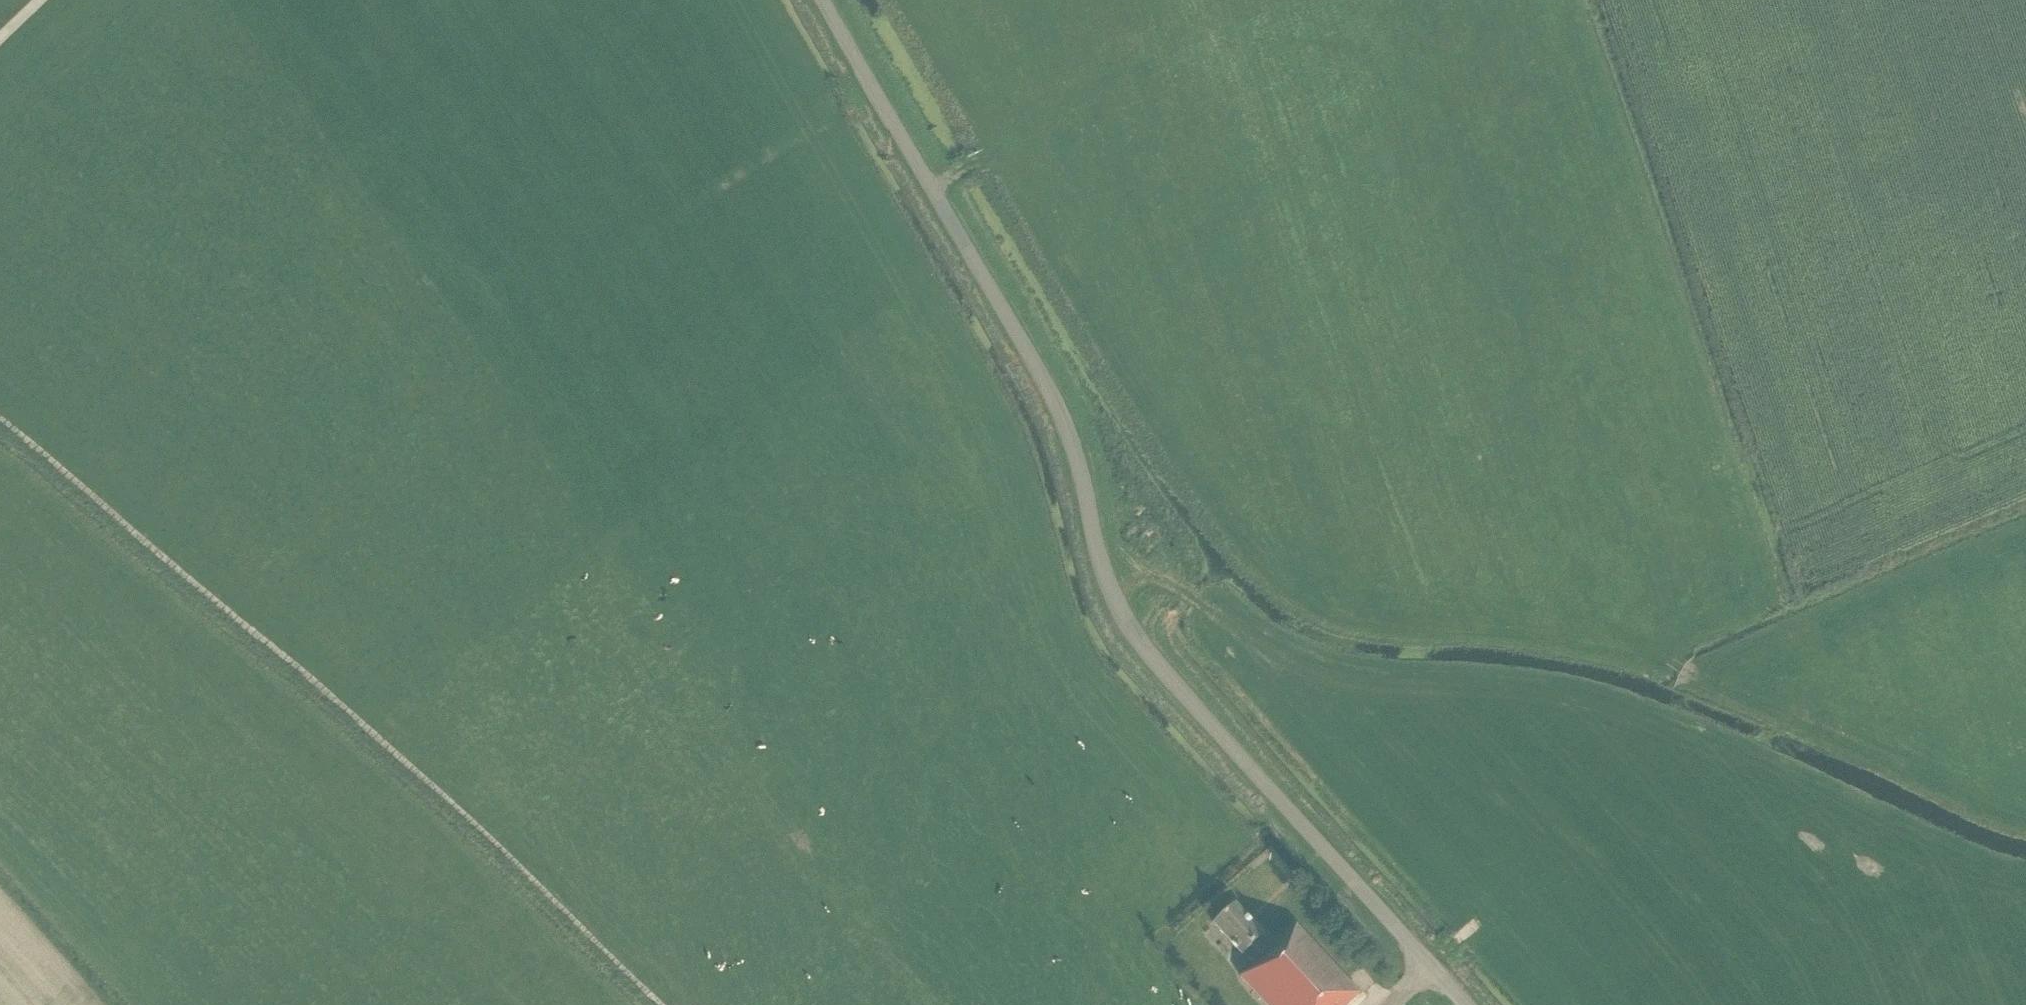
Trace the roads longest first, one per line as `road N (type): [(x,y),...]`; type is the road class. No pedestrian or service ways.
road 1 (unclassified): [(1474,1004),(1181,706),(1127,635),(1100,581),(1038,377),(827,0)]

